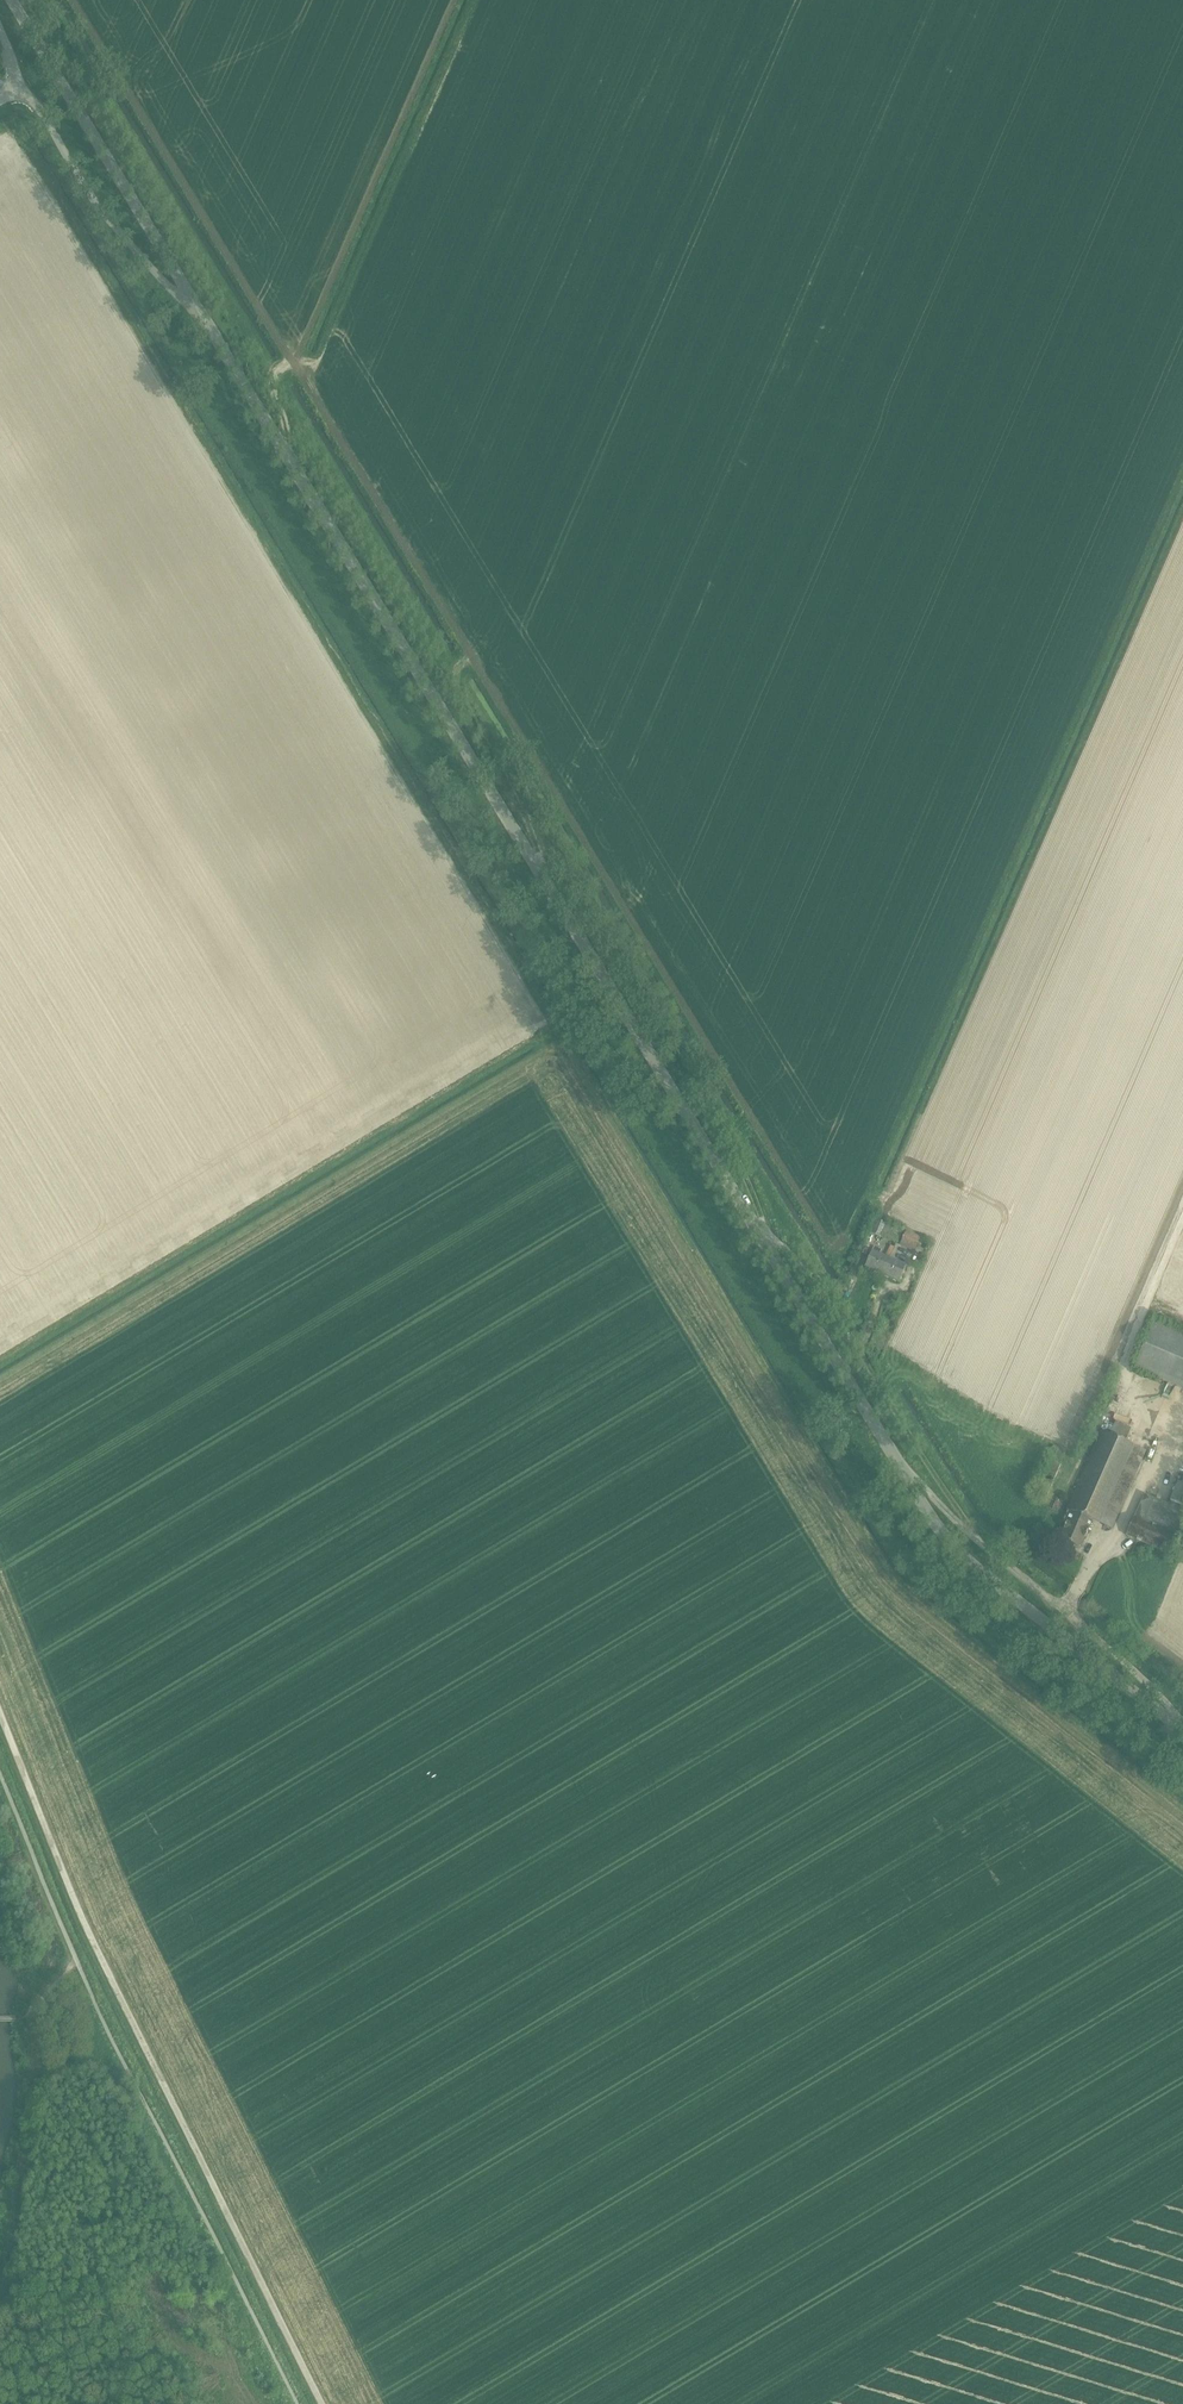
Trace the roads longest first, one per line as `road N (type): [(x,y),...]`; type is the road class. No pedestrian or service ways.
road 1 (unclassified): [(1182,1731),(957,1552),(935,1524),(194,305)]
road 2 (track): [(0,1720),(88,1937),(322,2403)]
road 3 (unclassified): [(194,305),(11,0)]
road 4 (unclassified): [(194,305),(100,209),(20,86)]
road 5 (track): [(1112,1387),(1182,1219)]

